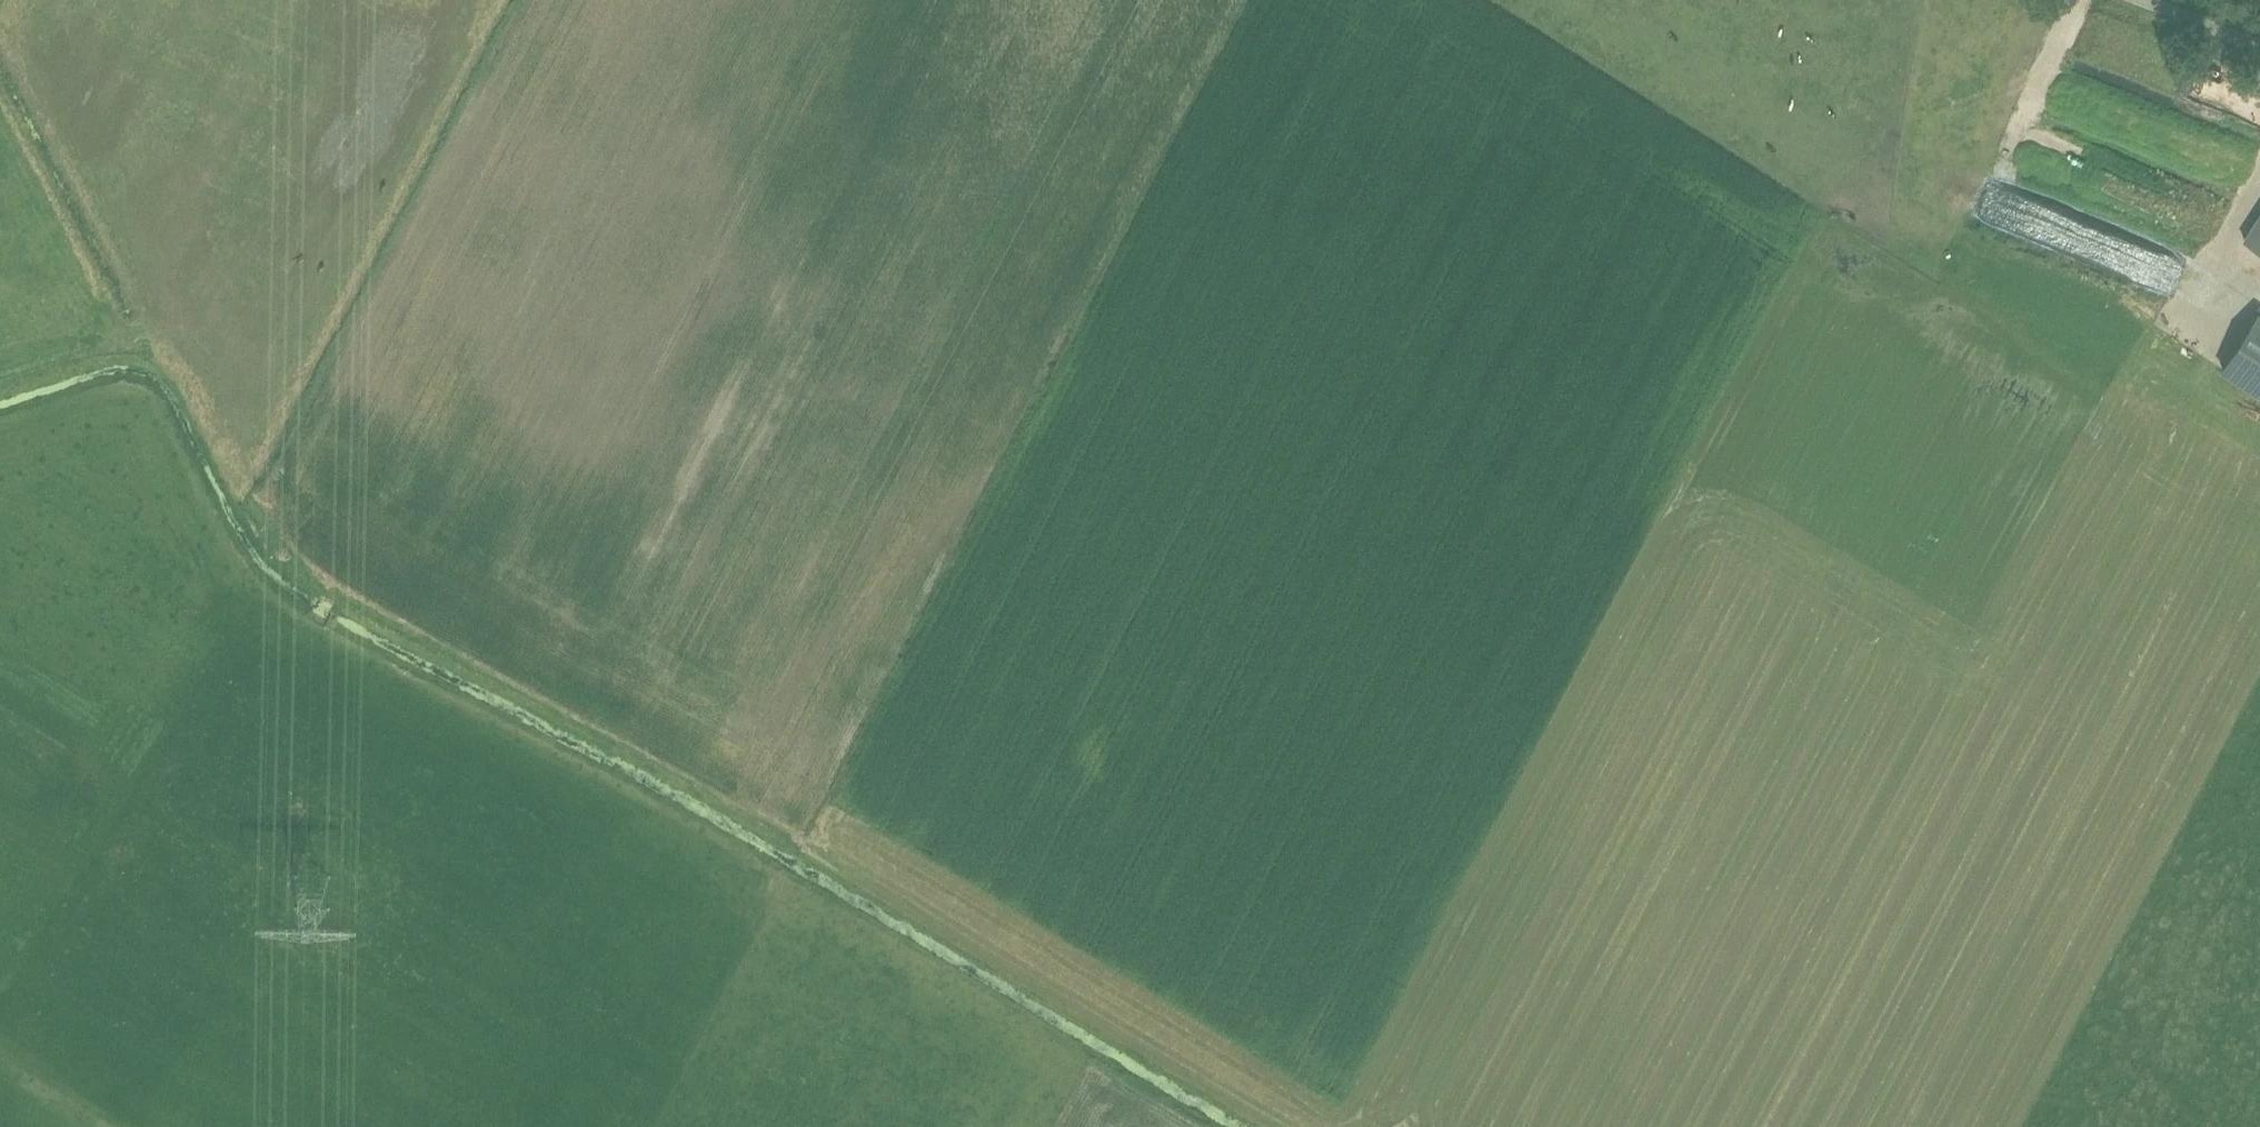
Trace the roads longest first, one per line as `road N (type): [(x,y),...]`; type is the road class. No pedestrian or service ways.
road 1 (unclassified): [(2259,54),(2137,0)]

